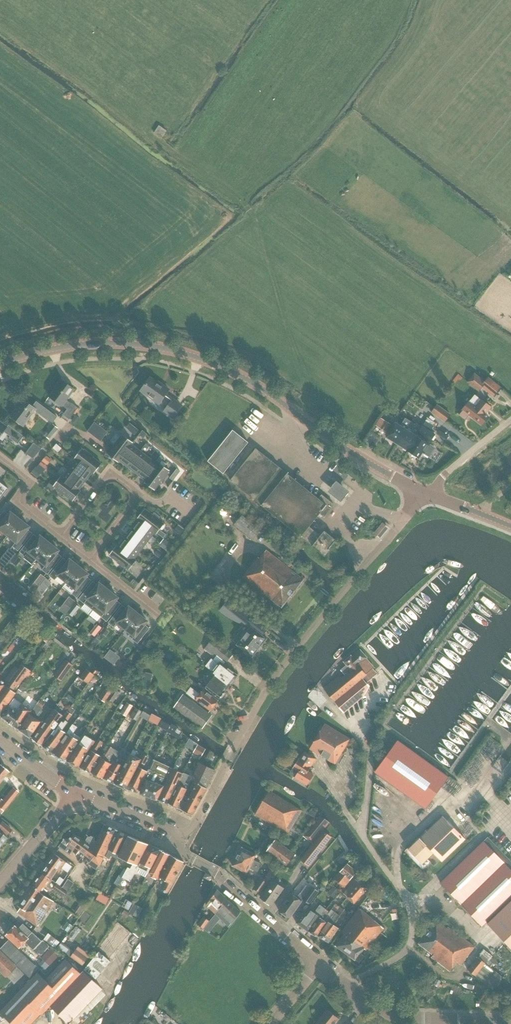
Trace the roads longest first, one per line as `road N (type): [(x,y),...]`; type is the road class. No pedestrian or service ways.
road 1 (tertiary): [(428,494),(190,354),(92,343),(0,365)]
road 2 (residential): [(237,749),(290,655),(428,494)]
road 3 (residential): [(344,984),(407,950),(413,926),(408,900),(359,831),(370,759),(352,726)]
road 4 (residential): [(61,536),(110,473),(138,494),(90,559)]
road 5 (unclassified): [(317,964),(221,876),(187,858),(181,839)]

